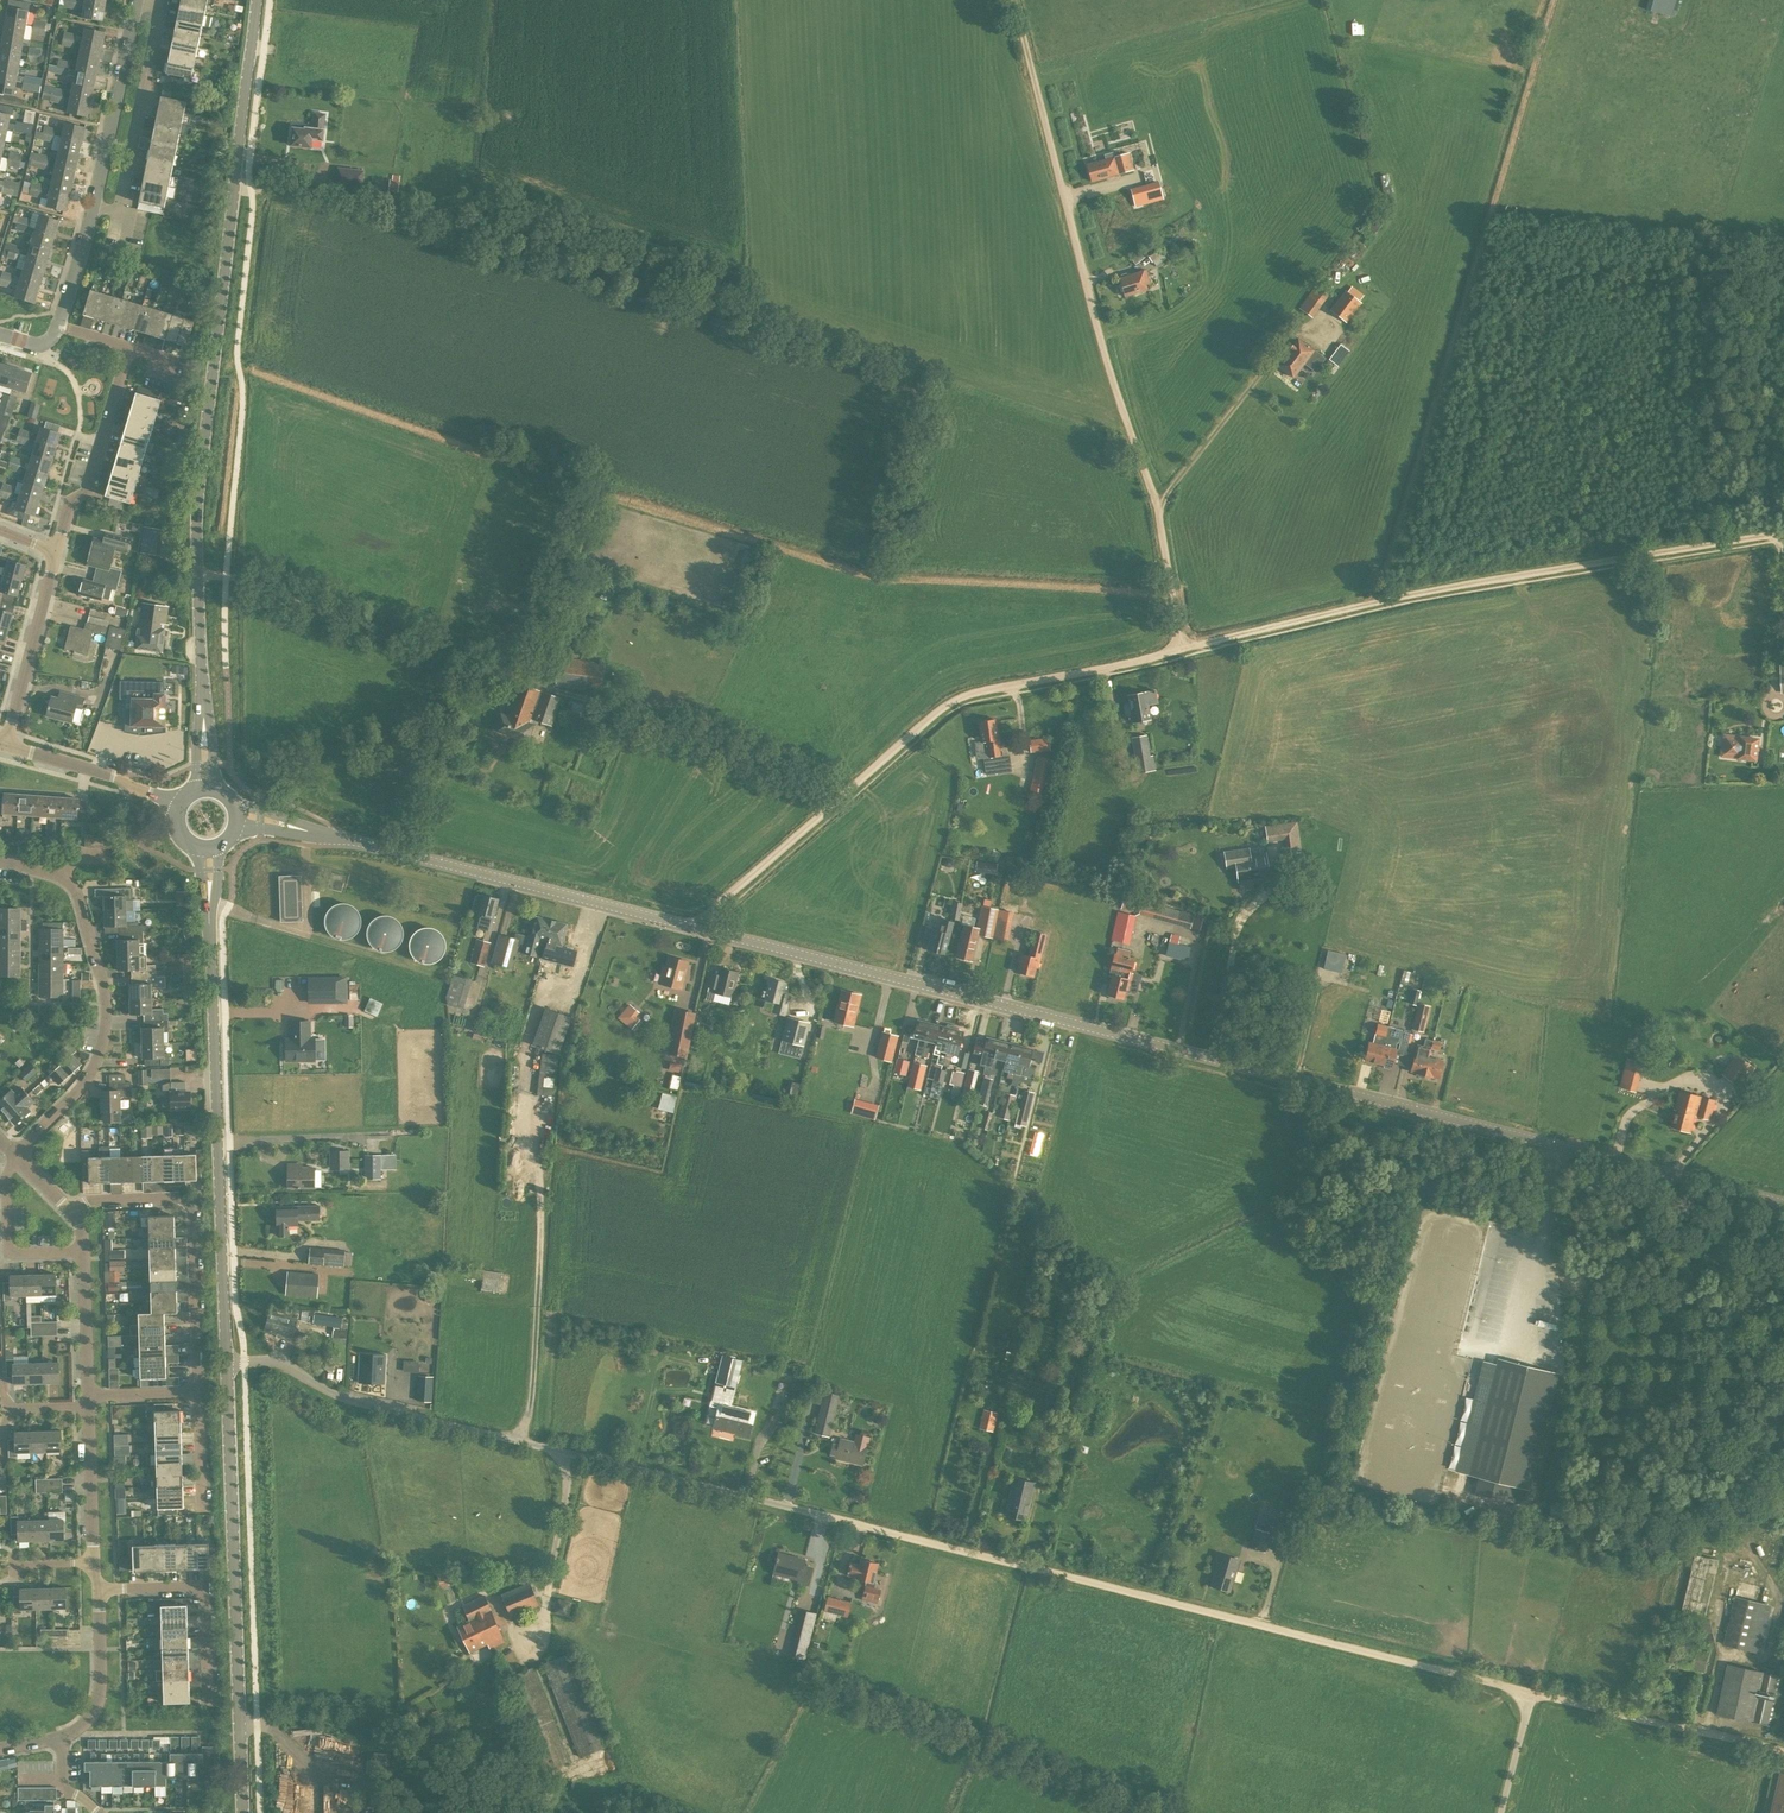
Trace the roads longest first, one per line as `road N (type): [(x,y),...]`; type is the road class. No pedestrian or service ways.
road 1 (tertiary): [(1783,1204),(1225,1055),(234,815)]
road 2 (track): [(834,1518),(1783,1751)]
road 3 (secondary): [(207,787),(199,491),(257,0)]
road 4 (track): [(1179,650),(1154,492),(1123,415),(1011,0)]
road 5 (unclassified): [(834,1518),(360,1404),(276,1360),(227,1362)]
road 6 (track): [(1179,650),(1481,583),(1783,535)]
road 7 (track): [(693,926),(943,709),(1179,650)]
road 8 (secondary): [(227,1362),(208,850)]
road 9 (secondary): [(240,1812),(227,1362)]
road 10 (residential): [(17,1155),(91,1076),(108,1004),(72,885),(0,859)]
road 11 (residential): [(198,1393),(194,1200),(101,1202),(74,1213)]
road 12 (residential): [(93,207),(118,212),(163,1)]
road 13 (residential): [(56,552),(72,500),(89,491),(97,467),(130,346)]
road 14 (residential): [(209,1702),(206,1589),(99,1592)]
road 15 (residential): [(93,207),(136,0)]
road 16 (residential): [(8,747),(56,552)]
road 17 (tertiary): [(177,801),(8,747)]
road 18 (residential): [(82,1253),(9,1254),(5,1169),(17,1155)]
road 19 (residential): [(62,1740),(102,1704),(99,1592)]
road 20 (residential): [(94,1562),(89,1406)]
road 21 (residential): [(89,1396),(82,1253)]
road 22 (residential): [(58,325),(93,207)]

